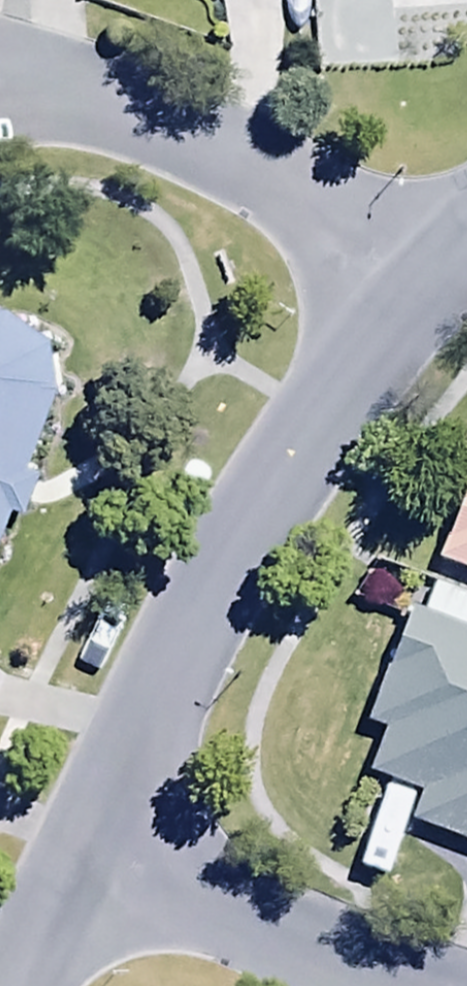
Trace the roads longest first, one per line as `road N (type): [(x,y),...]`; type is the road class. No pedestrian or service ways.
road 1 (residential): [(427,281),(309,433),(211,594),(83,841)]
road 2 (residential): [(0,96),(99,111),(217,149),(328,206),(427,281)]
road 3 (residential): [(366,985),(83,841)]
road 4 (residential): [(83,841),(19,985)]

